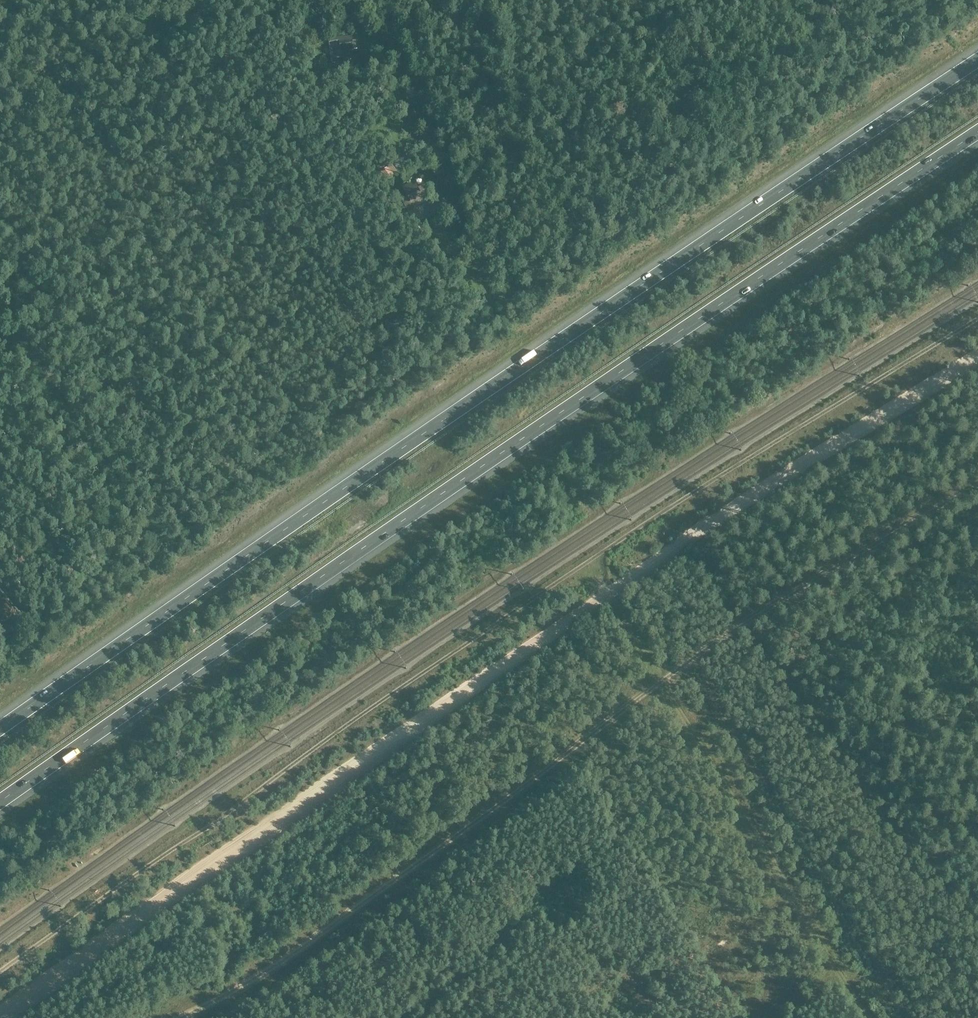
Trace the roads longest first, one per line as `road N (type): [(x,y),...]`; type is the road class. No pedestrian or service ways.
road 1 (motorway): [(977,59),(0,729)]
road 2 (motorway): [(0,803),(977,134)]
road 3 (track): [(0,973),(618,542),(977,319)]

